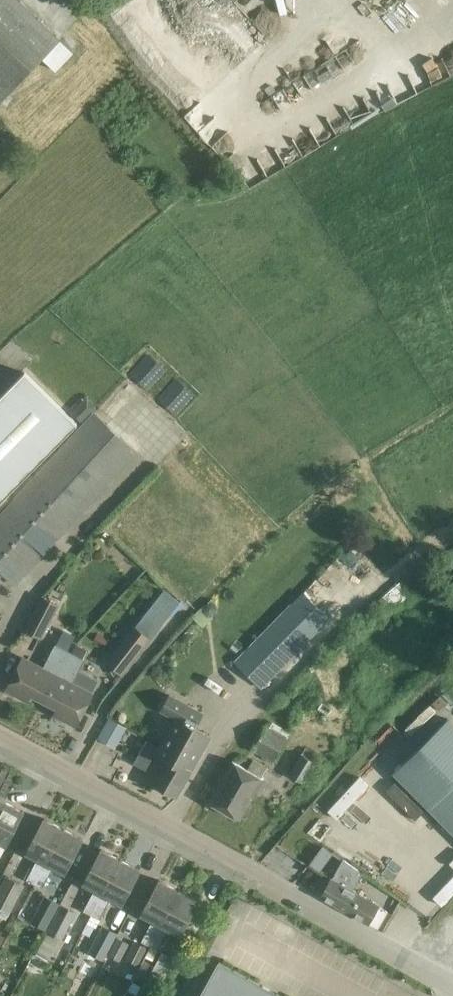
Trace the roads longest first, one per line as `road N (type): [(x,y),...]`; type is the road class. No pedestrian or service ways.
road 1 (unclassified): [(452,985),(0,738)]

